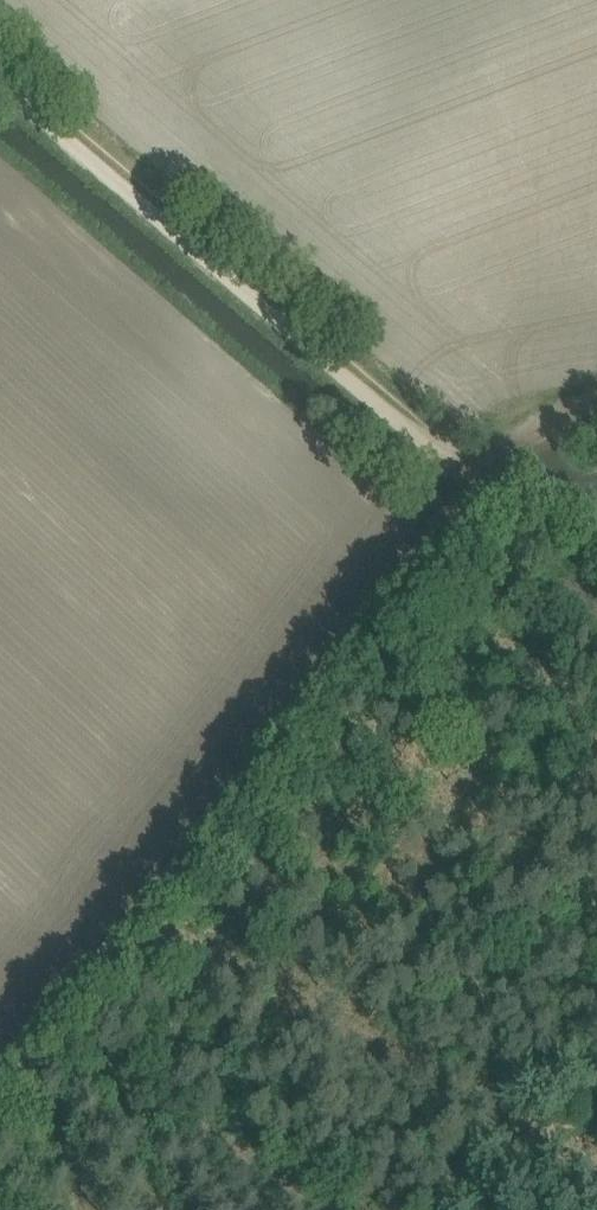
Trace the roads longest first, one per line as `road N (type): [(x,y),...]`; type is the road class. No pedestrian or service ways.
road 1 (track): [(480,484),(434,530),(49,1030)]
road 2 (track): [(0,82),(480,484)]
road 3 (track): [(338,1209),(49,1030)]
road 4 (track): [(596,606),(480,484)]
road 5 (track): [(490,472),(513,450),(596,410)]

